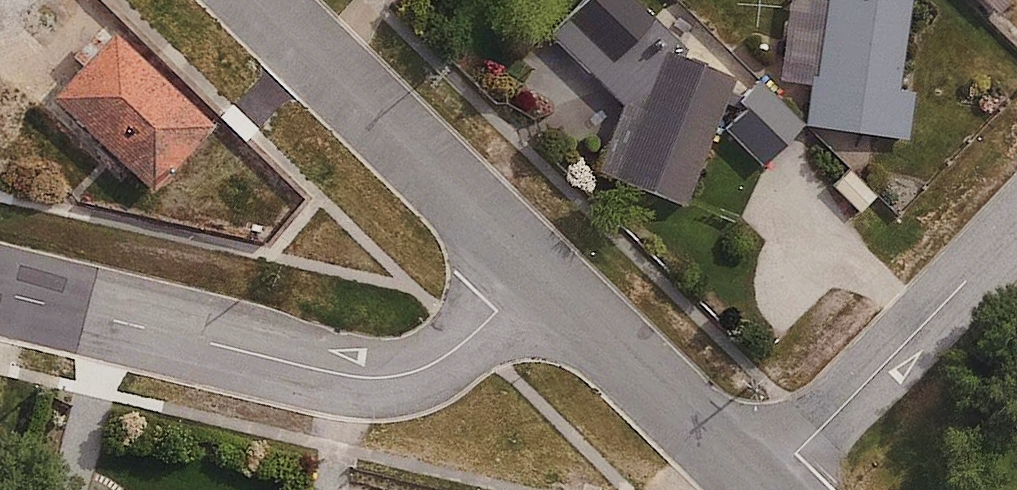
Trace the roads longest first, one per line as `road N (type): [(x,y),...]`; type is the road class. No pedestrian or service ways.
road 1 (residential): [(0,292),(382,379),(450,356),(534,271)]
road 2 (residential): [(257,0),(534,271)]
road 3 (residential): [(764,489),(1016,229)]
road 4 (residential): [(534,271),(764,489)]

